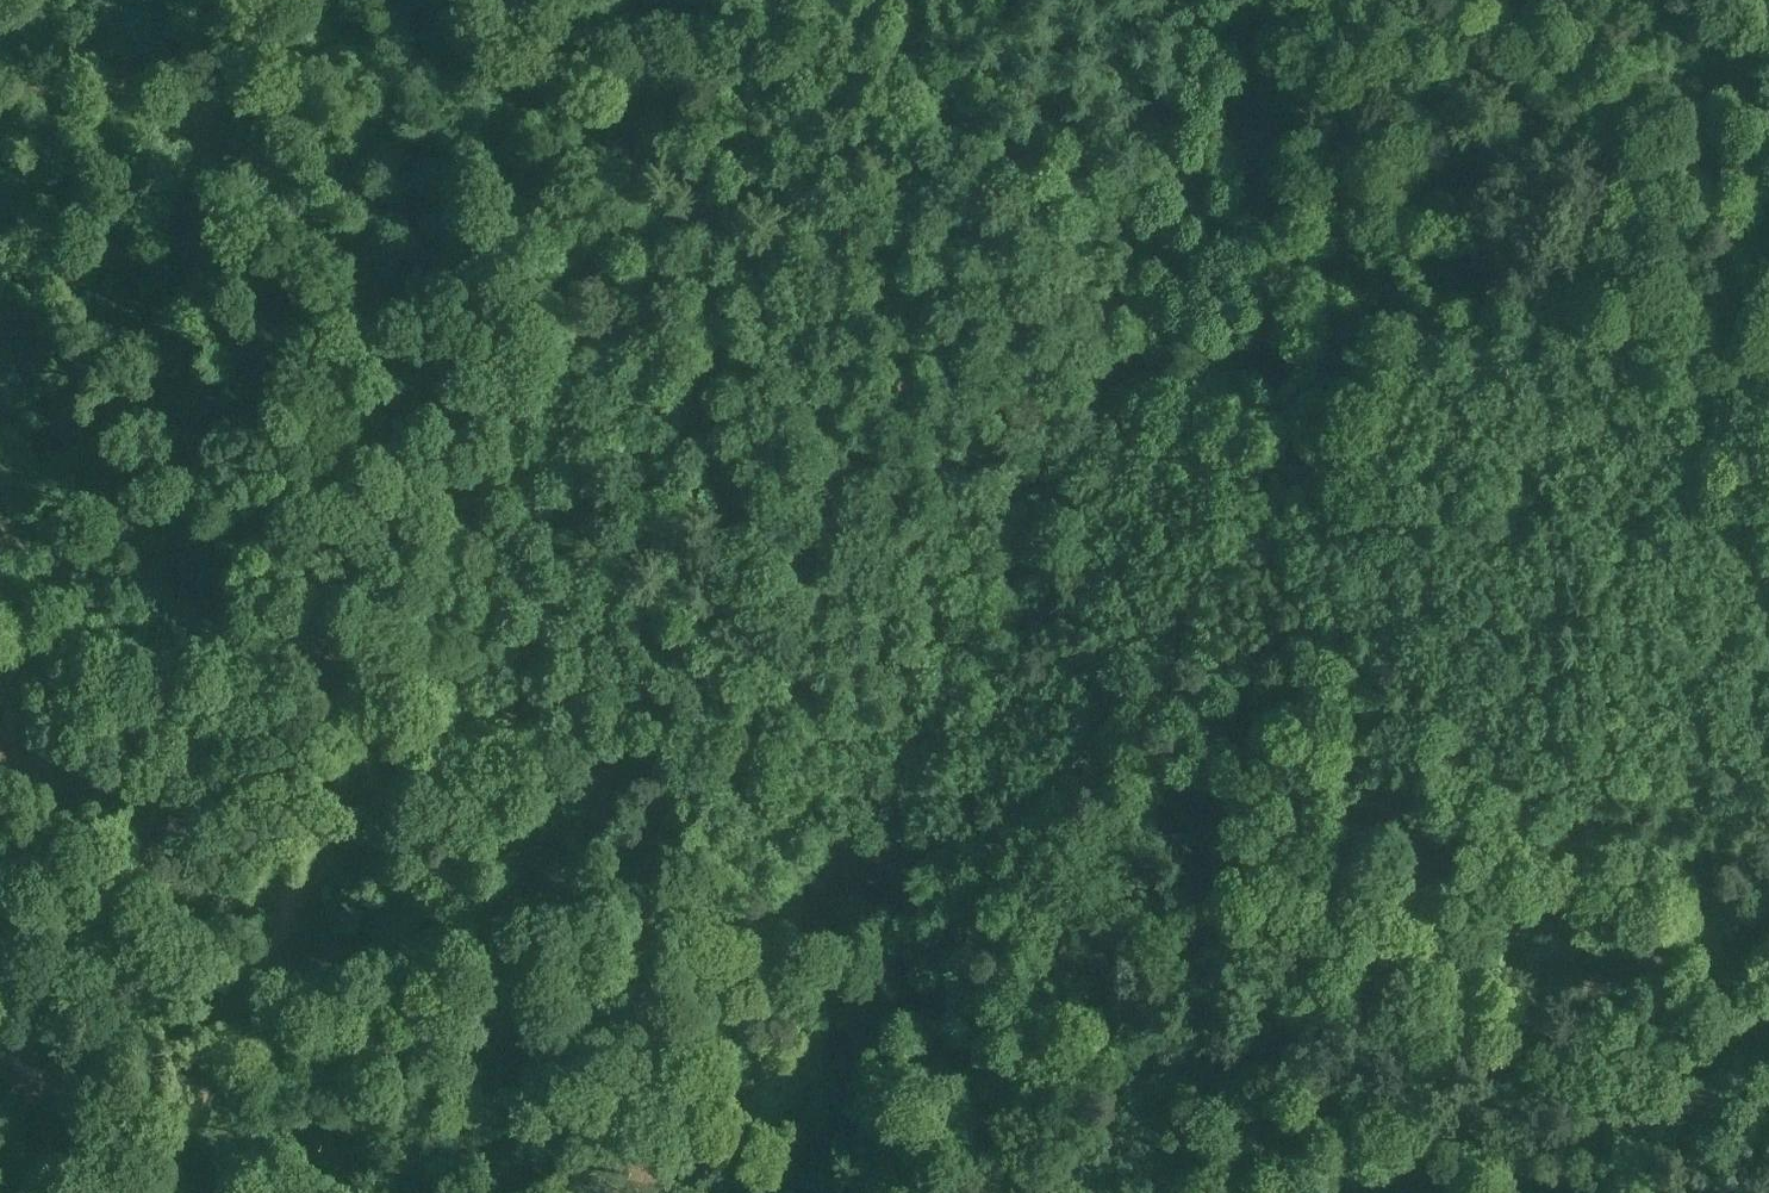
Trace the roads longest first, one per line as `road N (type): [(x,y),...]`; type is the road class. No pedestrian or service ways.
road 1 (track): [(1768,476),(1679,465),(1542,485),(1409,535),(1245,689),(1095,871),(1086,907),(1122,920),(1267,924),(1768,1125)]
road 2 (track): [(176,1181),(706,0)]
road 3 (track): [(1163,122),(1121,301),(891,871),(739,1192)]
road 4 (track): [(708,787),(406,671),(0,534)]
road 5 (track): [(1163,122),(1379,201),(1408,261),(1422,392),(1409,535)]
road 6 (track): [(830,1192),(850,1183),(973,1027),(1086,907)]
road 7 (track): [(836,0),(1163,122)]
road 8 (track): [(0,1074),(176,1181)]
road 9 (track): [(1183,0),(1163,122)]

